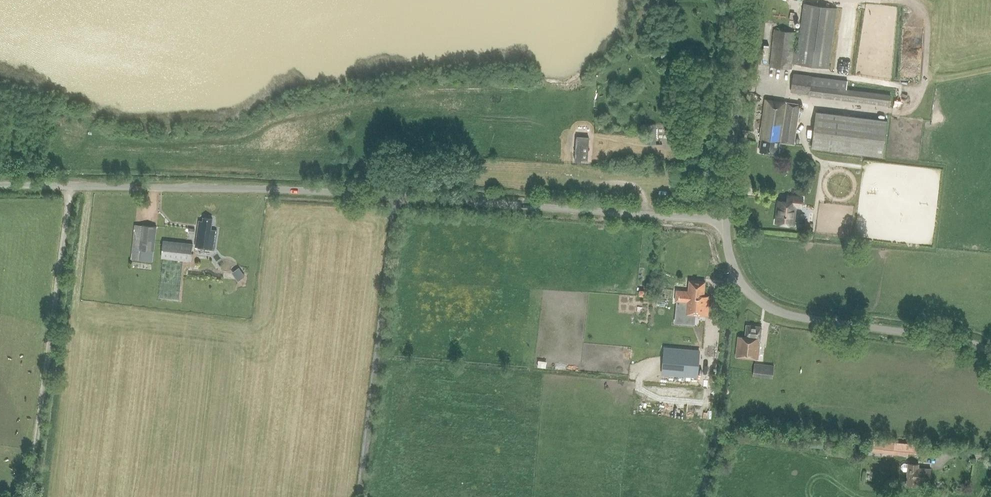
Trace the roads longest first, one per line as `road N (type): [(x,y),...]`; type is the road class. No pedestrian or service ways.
road 1 (unclassified): [(724,220),(254,189),(0,185)]
road 2 (unclassified): [(990,355),(971,343),(781,313),(744,287),(724,220)]
road 3 (track): [(32,496),(70,187)]
road 4 (unclassified): [(724,220),(743,0)]

